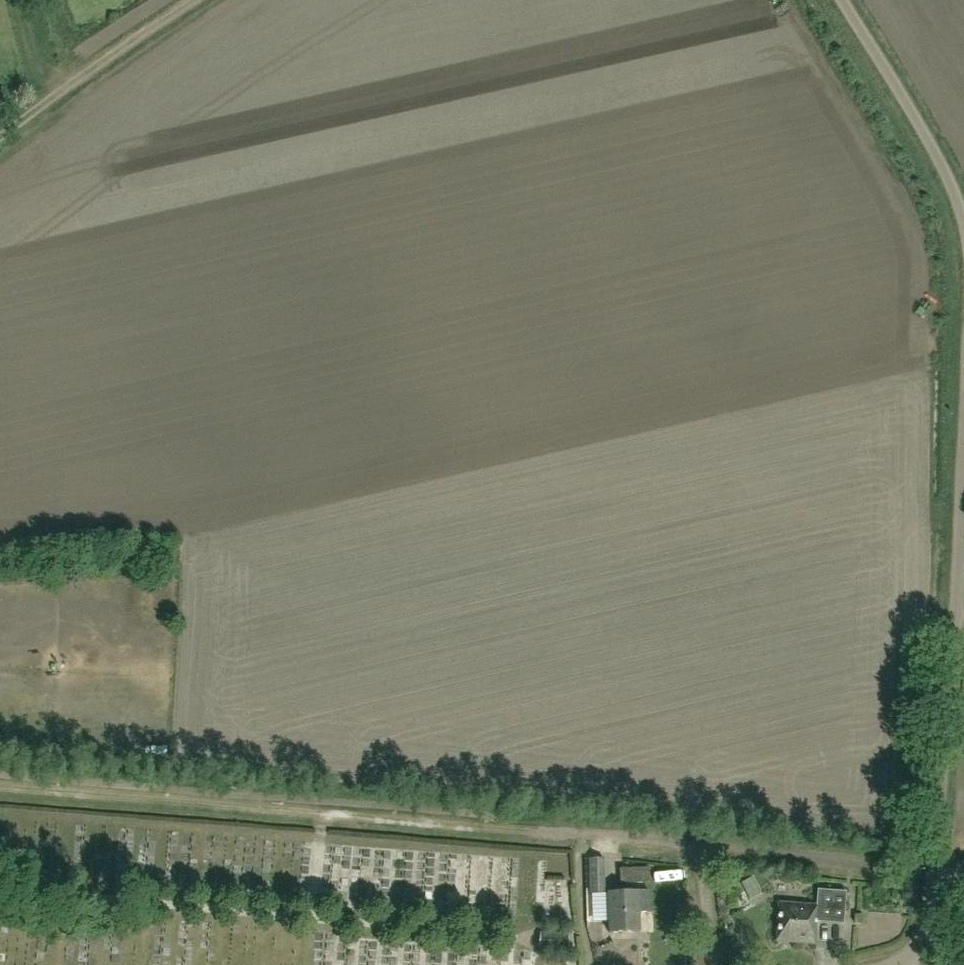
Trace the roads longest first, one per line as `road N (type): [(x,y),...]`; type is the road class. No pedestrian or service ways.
road 1 (track): [(0,786),(703,848)]
road 2 (residential): [(713,964),(703,848),(886,865)]
road 3 (residential): [(899,964),(927,931),(949,703)]
road 4 (track): [(842,0),(910,108),(963,222)]
road 5 (residential): [(963,452),(949,703)]
road 6 (track): [(0,137),(195,0)]

